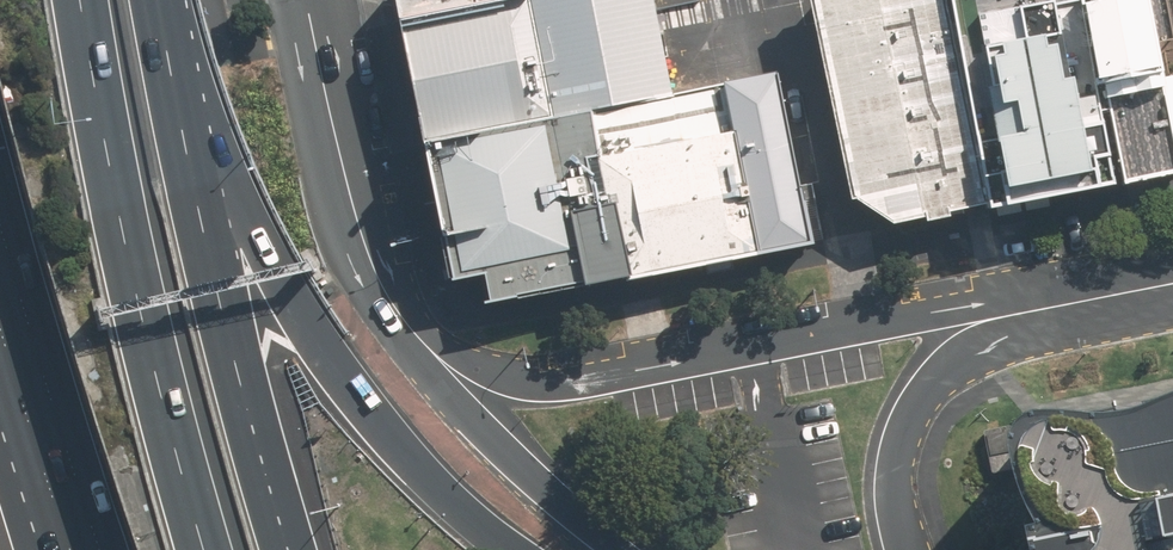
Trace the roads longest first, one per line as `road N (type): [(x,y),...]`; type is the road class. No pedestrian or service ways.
road 1 (motorway): [(167,0),(251,238),(384,426),(518,549)]
road 2 (motorway): [(158,0),(196,223),(287,549)]
road 3 (motorway): [(76,0),(159,390),(205,549)]
road 4 (residential): [(444,370),(541,385),(587,381),(934,320),(1001,317)]
road 5 (residential): [(308,0),(377,273),(444,370)]
road 6 (motorway): [(99,549),(0,229)]
road 7 (residential): [(1001,317),(953,356),(910,422),(901,500),(909,549)]
road 8 (residential): [(444,370),(541,482),(616,549)]
road 9 (residential): [(1001,317),(1172,281)]

